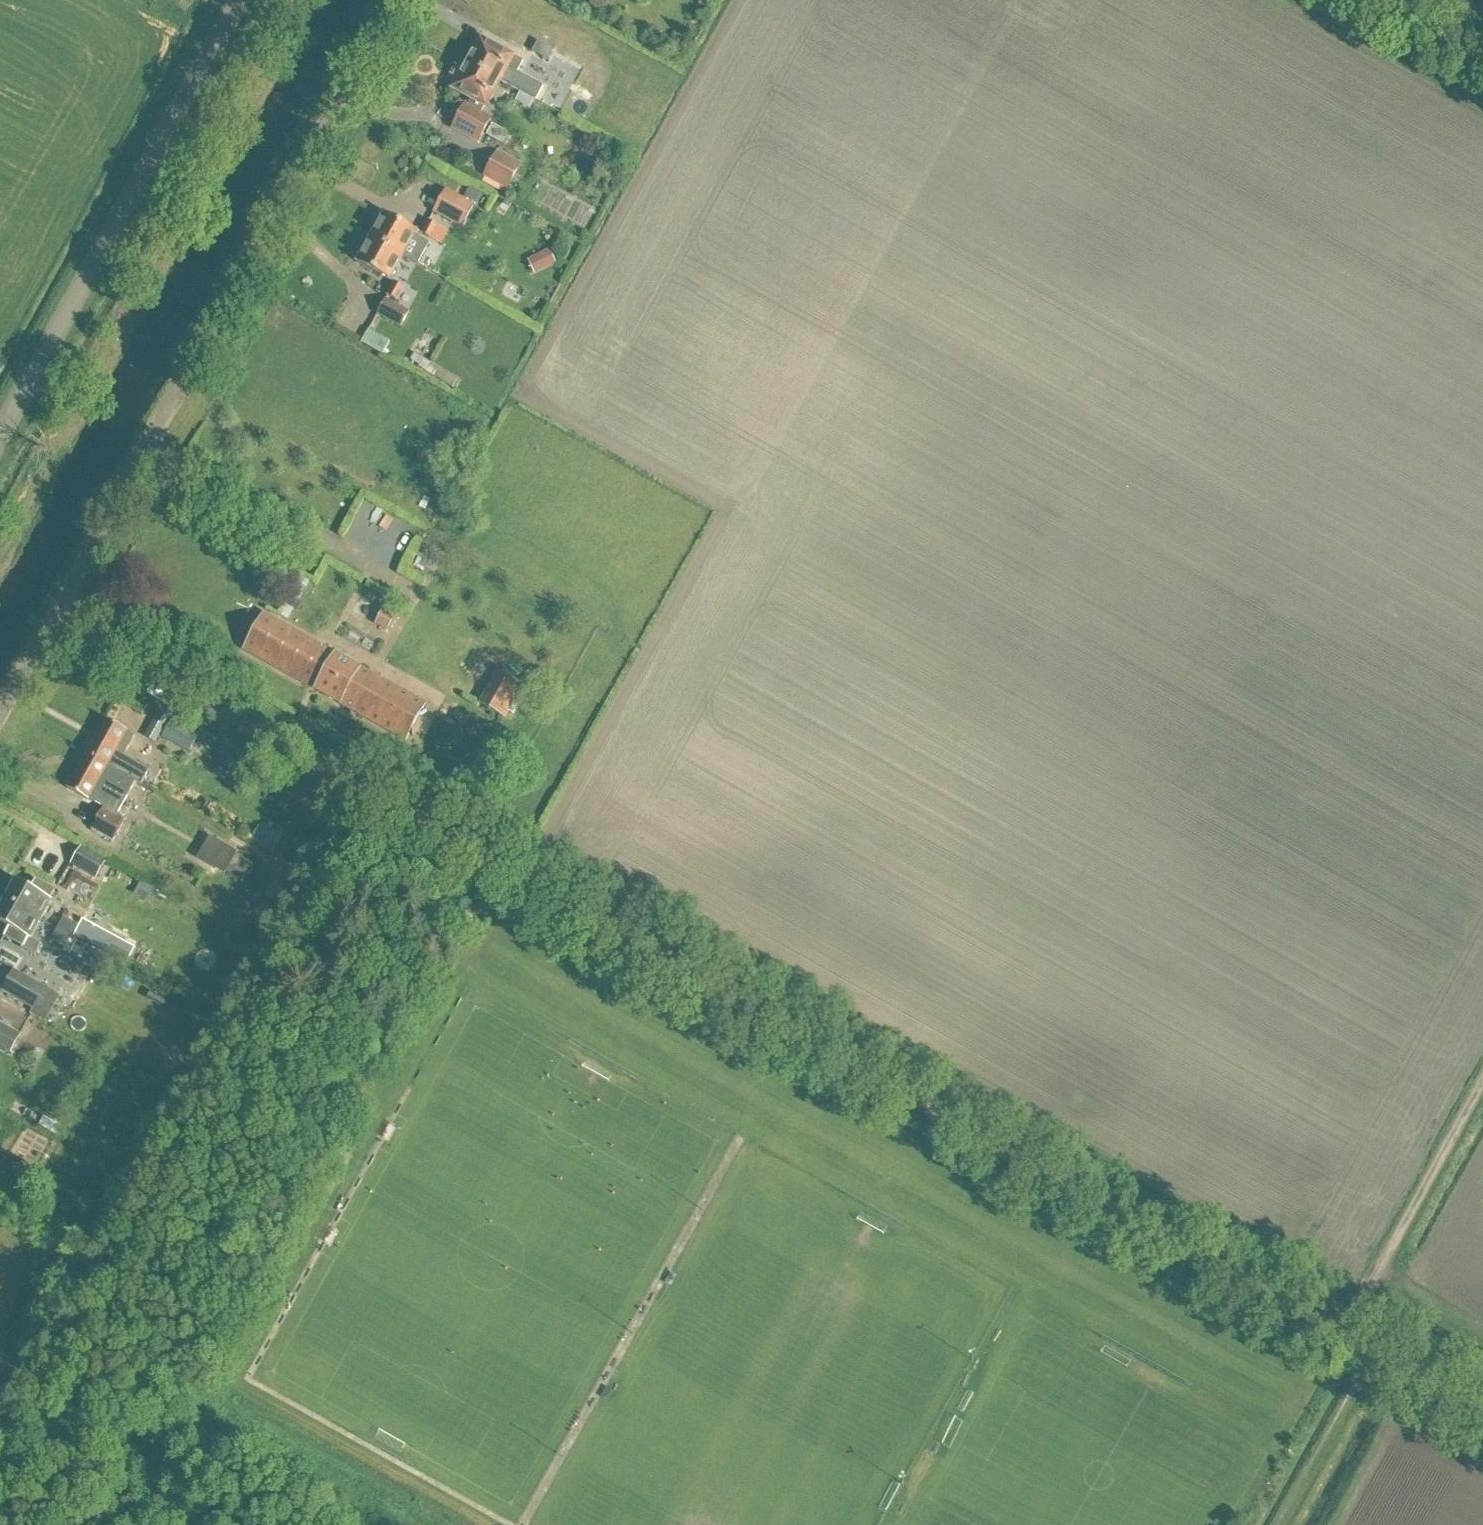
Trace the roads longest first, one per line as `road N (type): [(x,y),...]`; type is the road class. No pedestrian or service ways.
road 1 (track): [(474,852),(1348,1337)]
road 2 (unclassified): [(0,710),(390,0)]
road 3 (unclassified): [(0,435),(239,0)]
road 4 (track): [(52,615),(474,852)]
road 5 (track): [(1482,1086),(1348,1337)]
road 6 (track): [(1348,1337),(1482,1413)]

